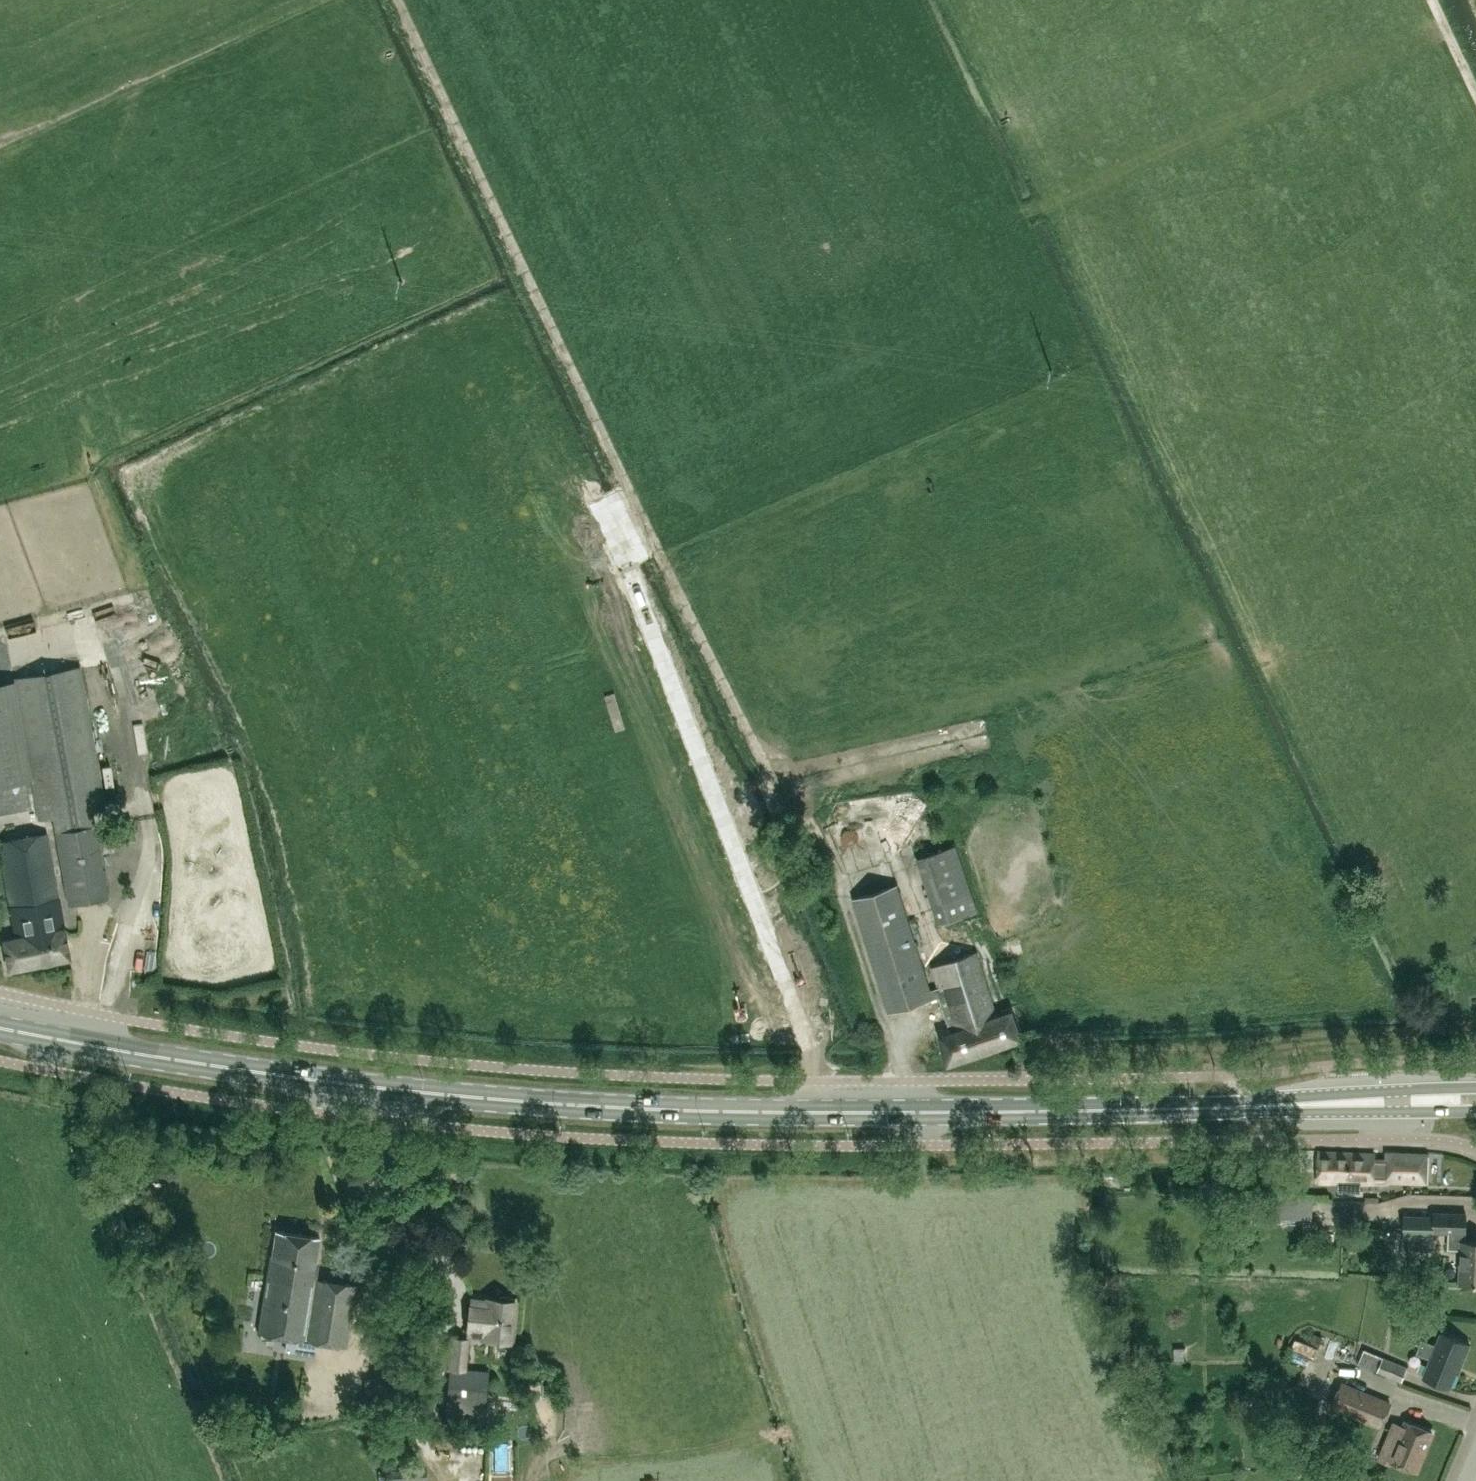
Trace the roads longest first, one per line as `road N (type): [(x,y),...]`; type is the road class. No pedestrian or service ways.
road 1 (primary): [(1475,1100),(905,1111),(606,1106),(258,1072),(0,1026)]
road 2 (track): [(402,0),(760,755),(799,801),(831,863),(896,1033)]

